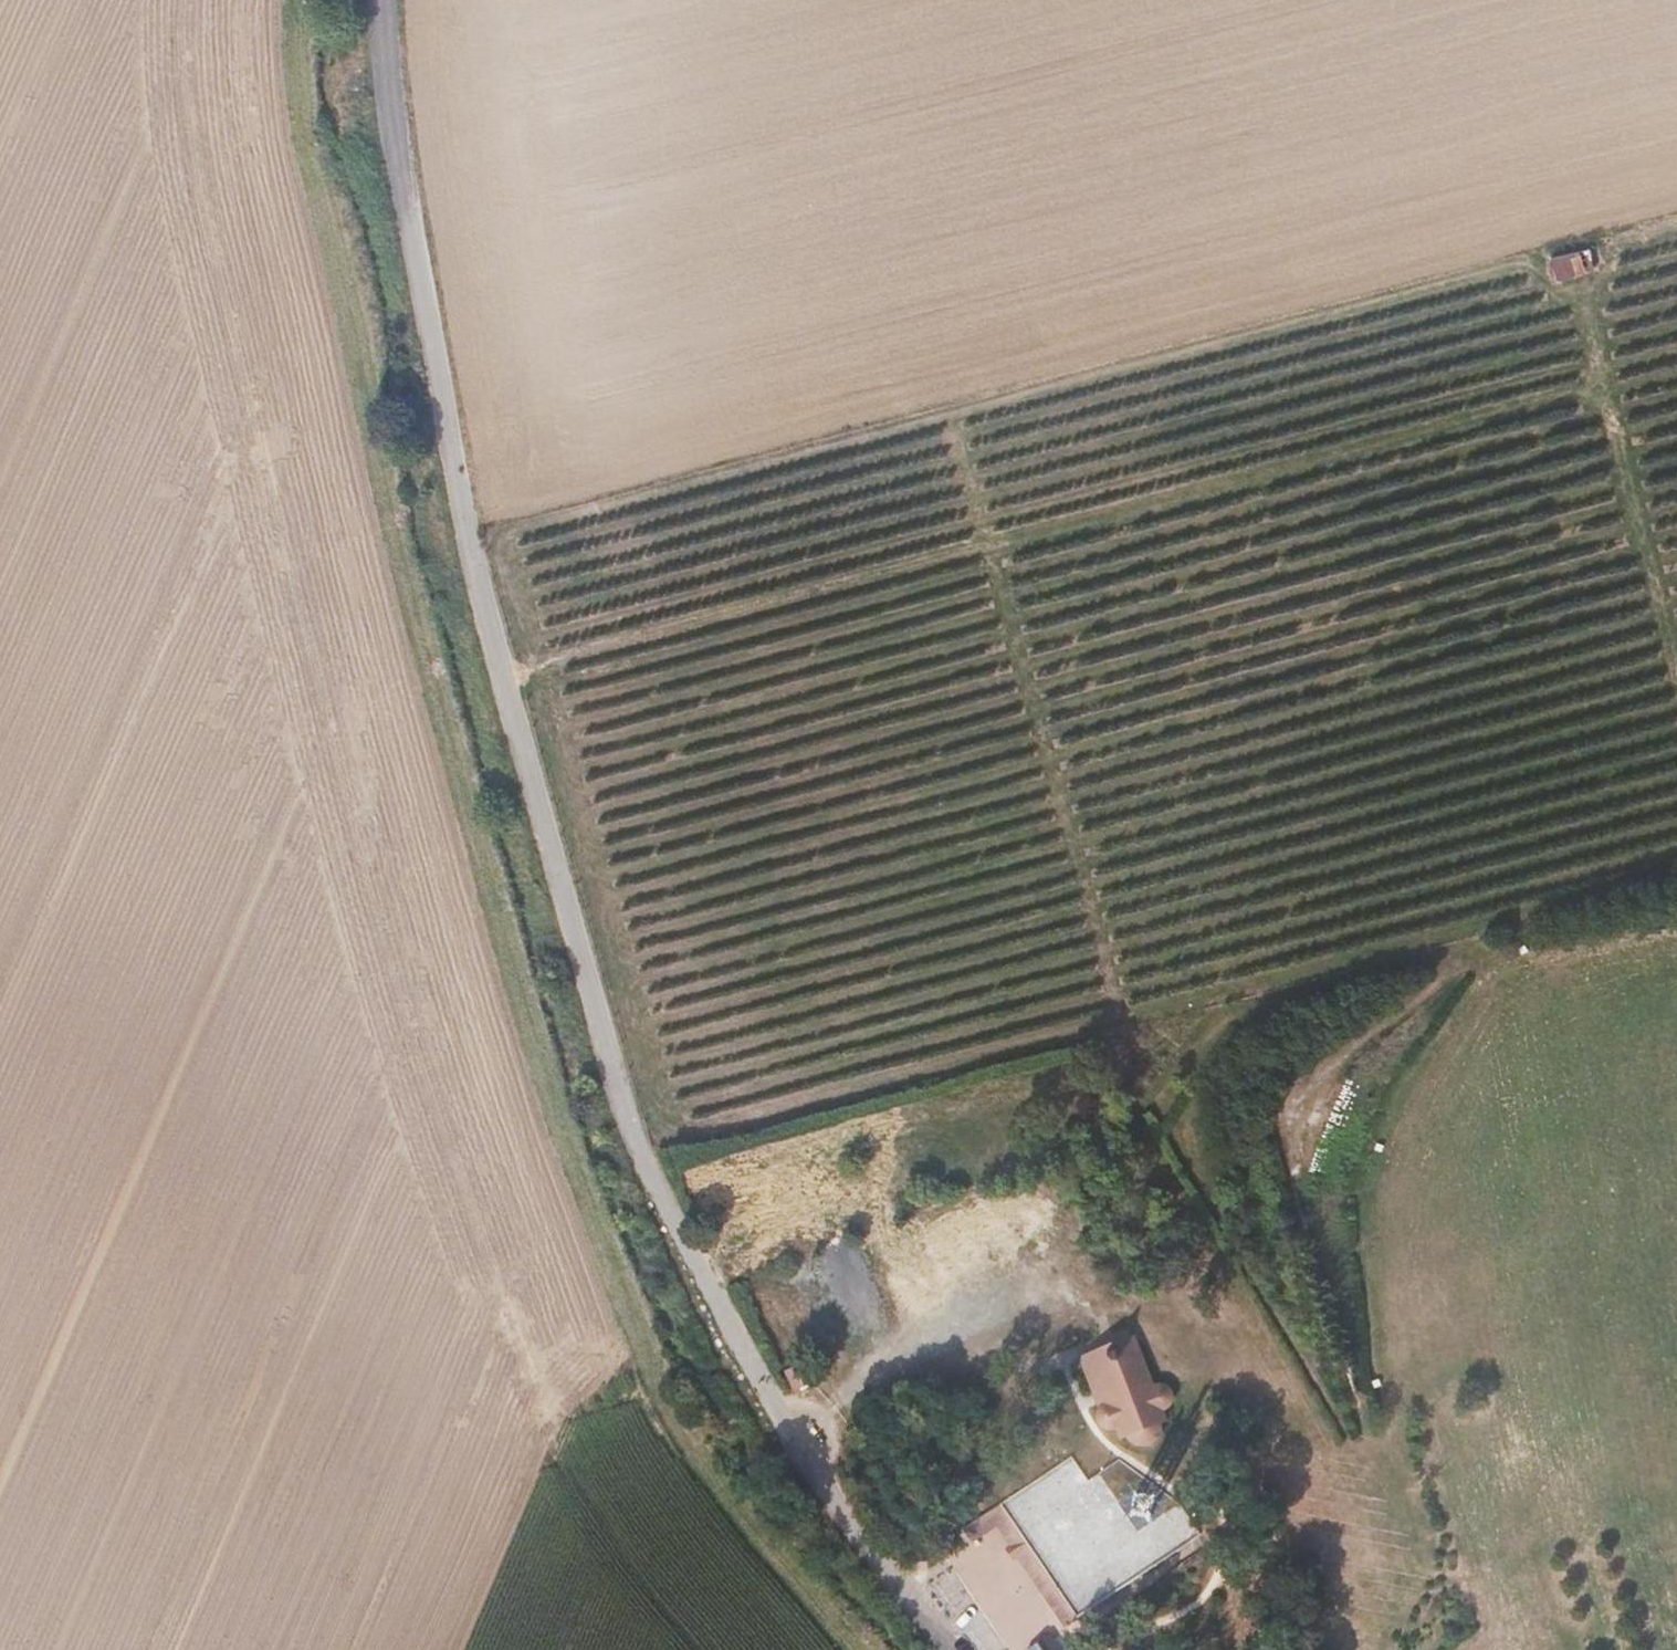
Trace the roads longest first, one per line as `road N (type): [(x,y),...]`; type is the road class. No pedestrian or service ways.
road 1 (unclassified): [(376,0),(383,112),(434,363),(542,830),(631,1131),(722,1318),(792,1433),(885,1572),(953,1649)]

